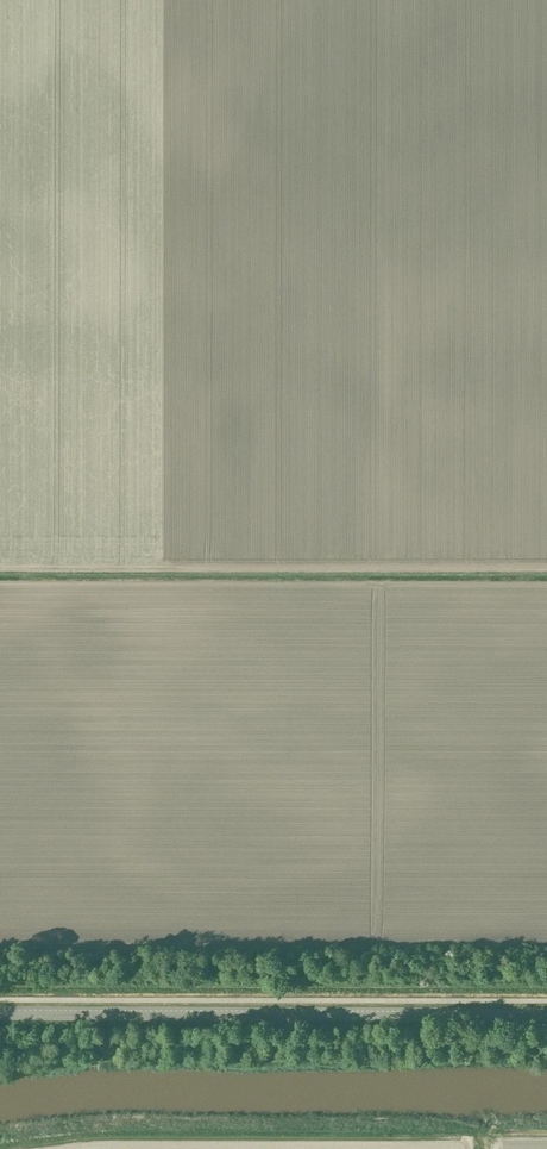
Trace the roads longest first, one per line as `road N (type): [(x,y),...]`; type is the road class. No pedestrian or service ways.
road 1 (tertiary): [(546,1014),(0,1013)]

